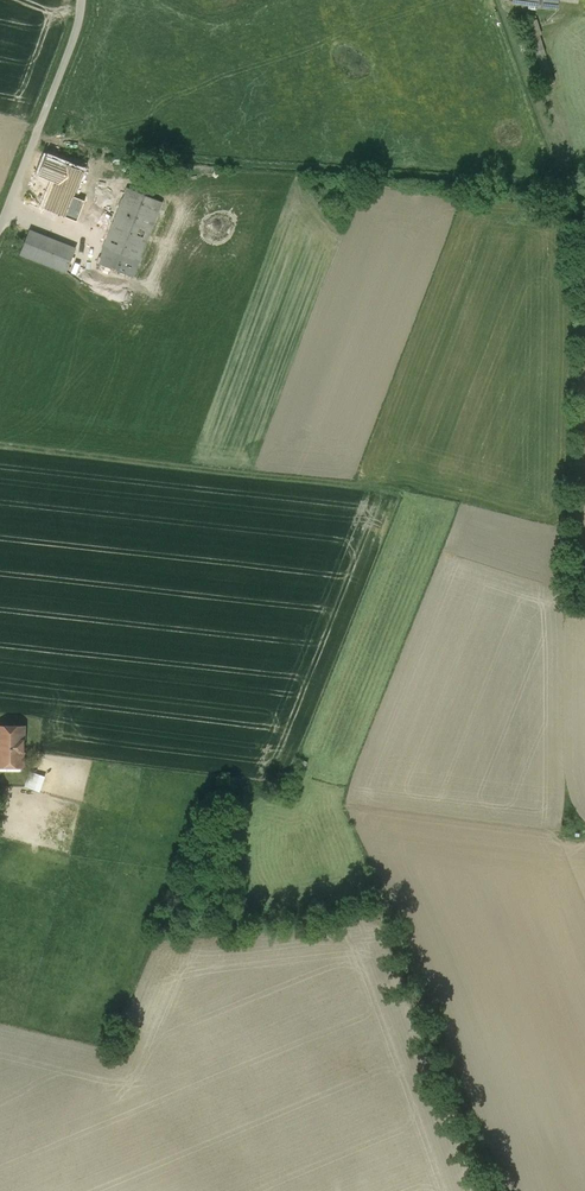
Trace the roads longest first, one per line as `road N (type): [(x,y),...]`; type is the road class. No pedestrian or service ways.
road 1 (unclassified): [(82,0),(67,59),(0,227)]

